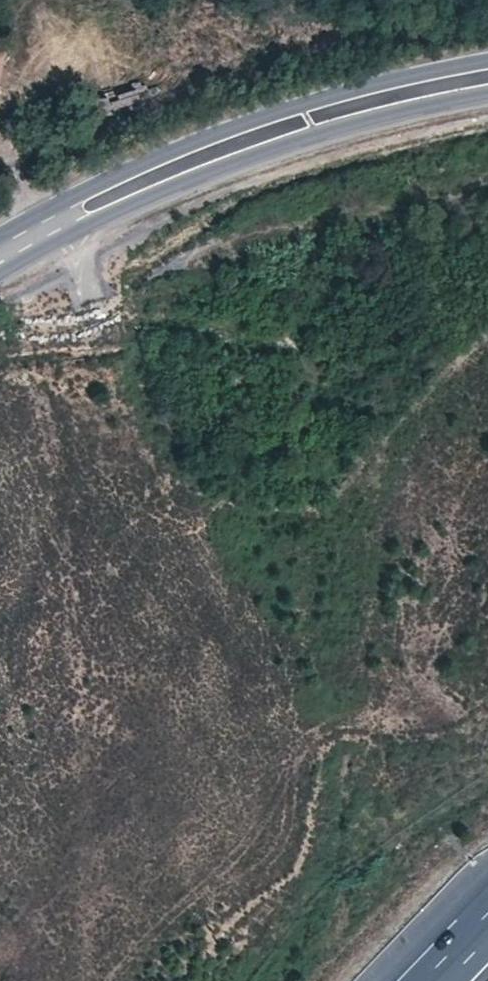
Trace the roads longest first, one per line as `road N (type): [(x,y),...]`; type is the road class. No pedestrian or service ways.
road 1 (tertiary): [(0,274),(153,194),(412,109),(487,95)]
road 2 (tertiary): [(487,61),(272,112),(153,157),(0,231)]

